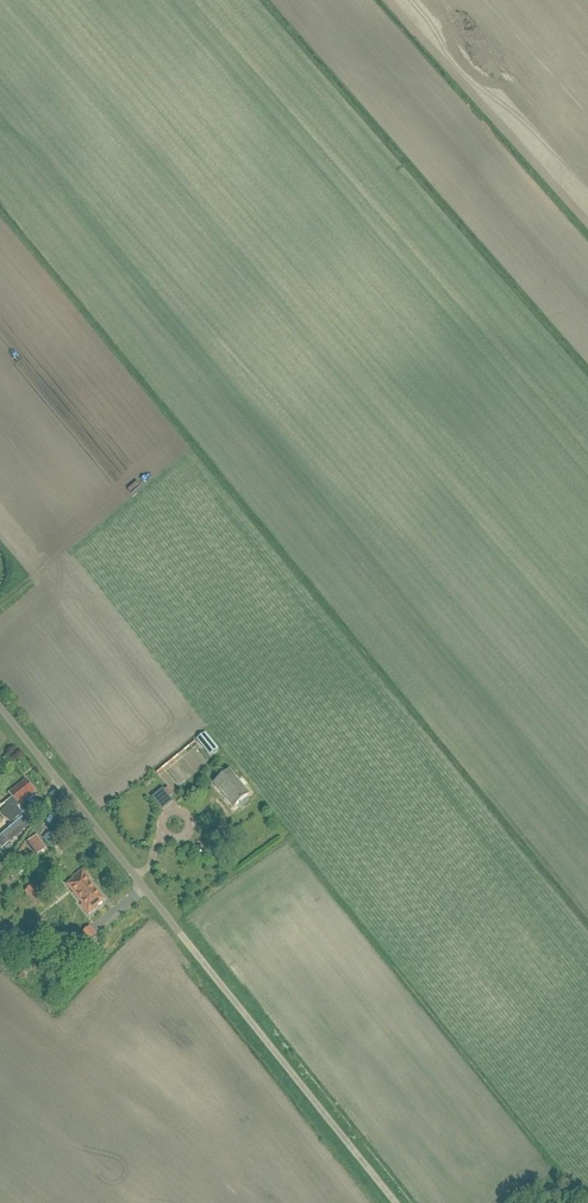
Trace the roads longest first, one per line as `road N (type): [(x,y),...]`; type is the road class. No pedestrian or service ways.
road 1 (unclassified): [(396,1202),(0,708)]

